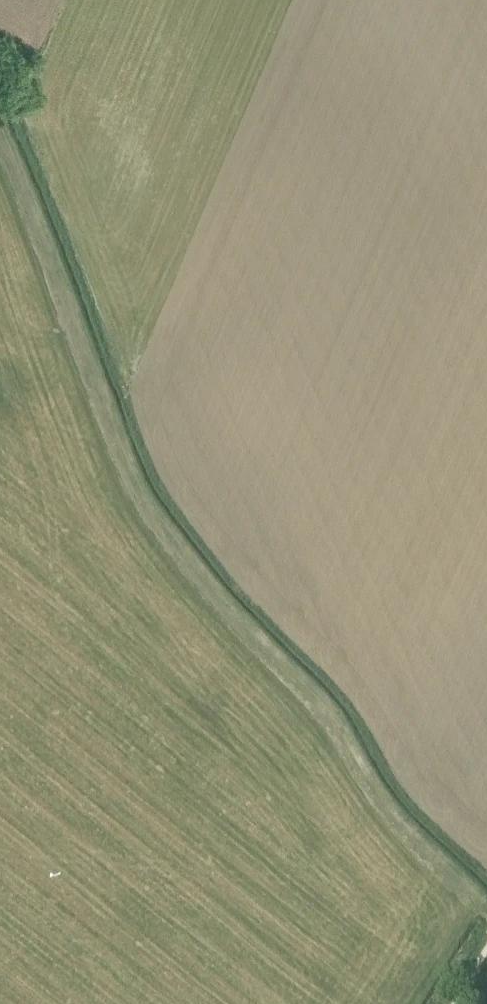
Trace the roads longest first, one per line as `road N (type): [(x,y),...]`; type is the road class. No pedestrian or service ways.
road 1 (track): [(486,903),(379,812),(186,574),(101,421),(0,150)]

